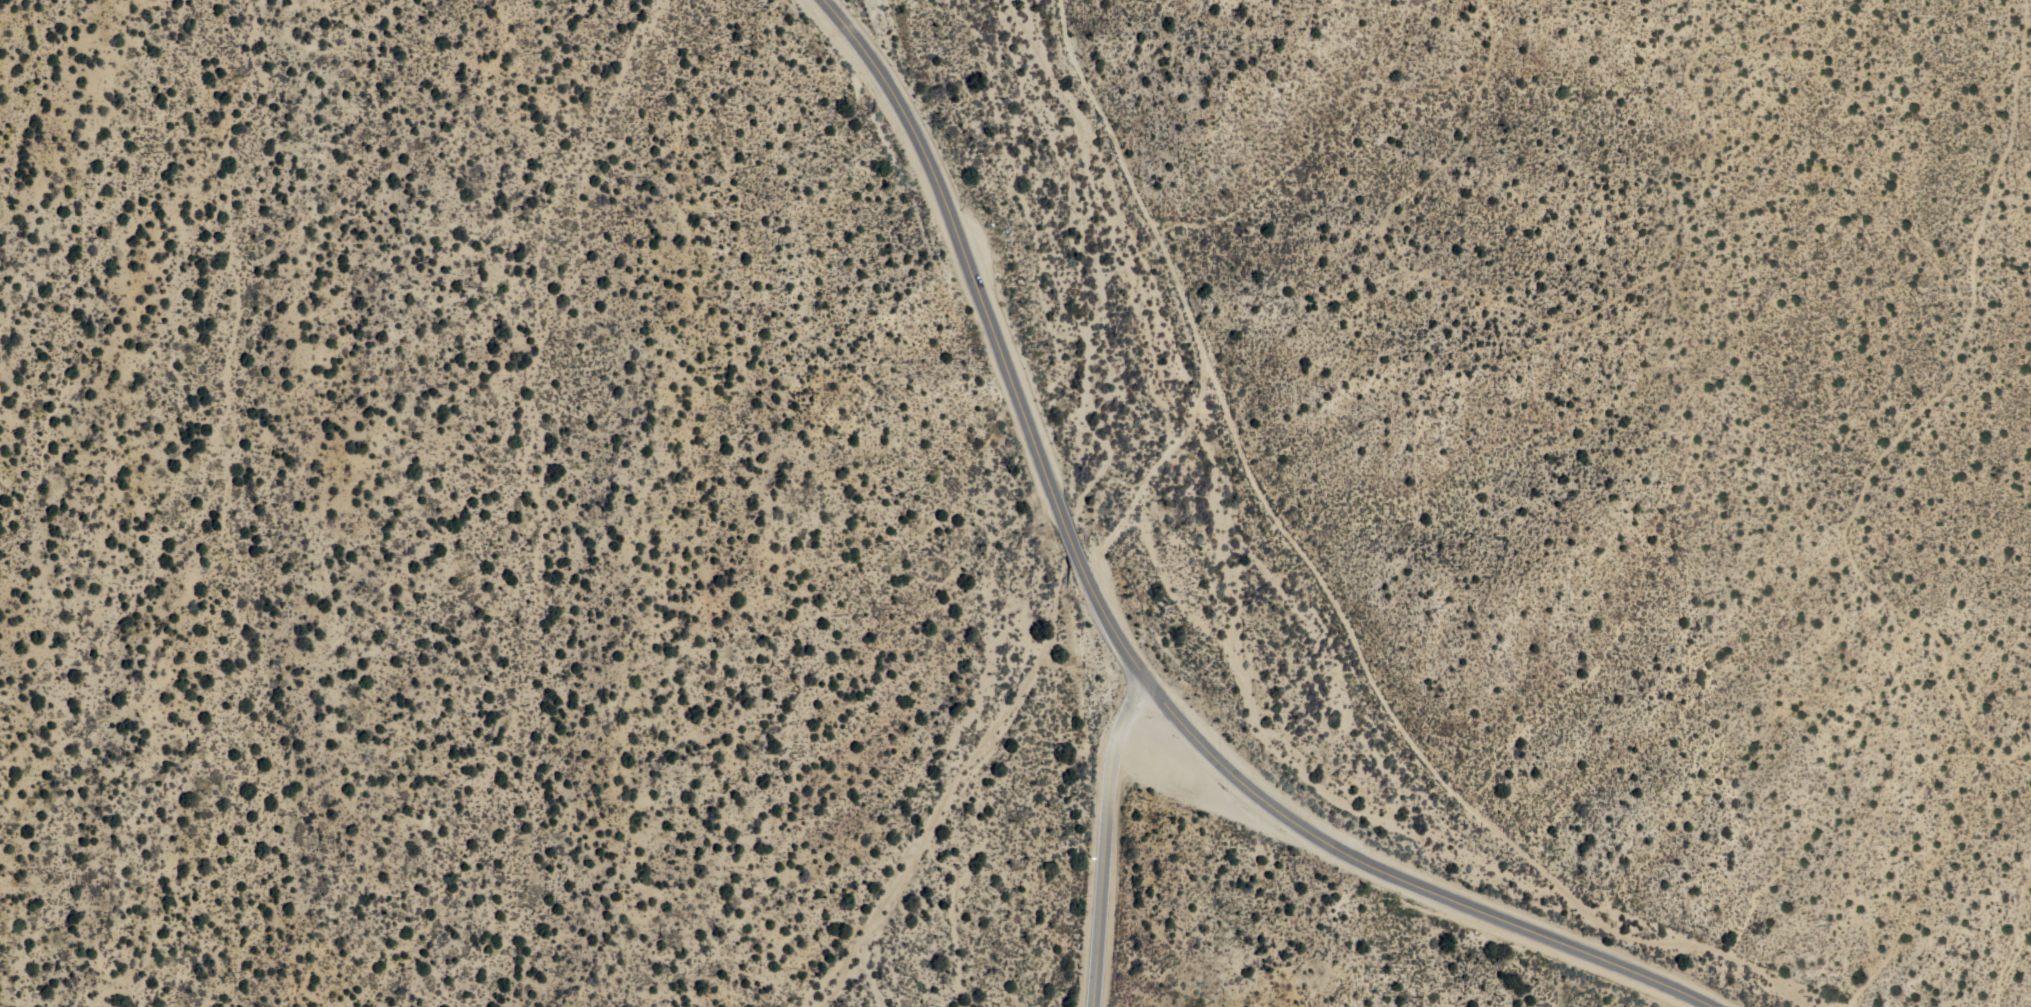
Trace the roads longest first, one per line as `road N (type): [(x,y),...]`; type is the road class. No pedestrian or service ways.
road 1 (secondary): [(824,0),(924,147),(1071,539),(1101,608),(1146,679)]
road 2 (secondary): [(1146,679),(1237,777),(1309,831),(1366,863),(1716,1006)]
road 3 (tertiary): [(1146,679),(1111,775),(1096,1006)]

